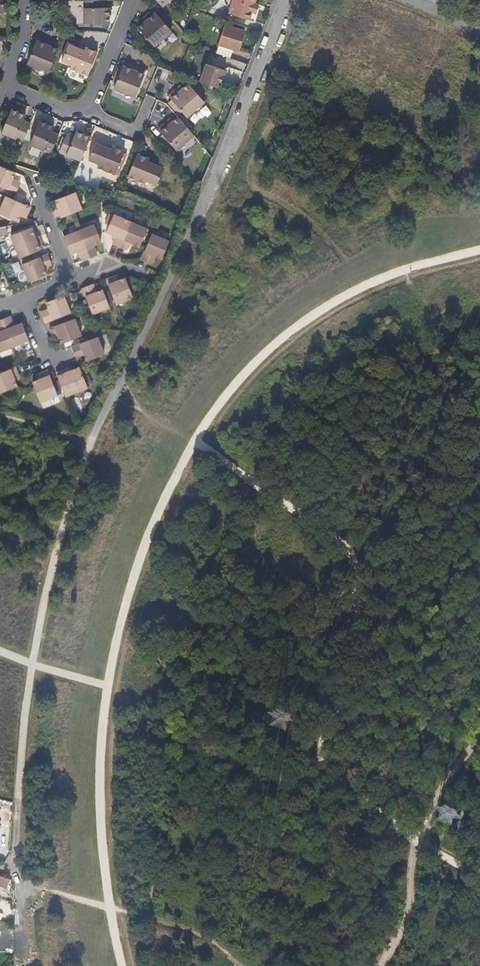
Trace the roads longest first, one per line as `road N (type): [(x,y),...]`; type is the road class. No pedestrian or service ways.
road 1 (track): [(122,965),(102,837),(103,716),(136,568),(161,507),(194,441),(258,358),(379,279),(479,247)]
road 2 (track): [(0,159),(196,226)]
road 3 (residential): [(85,115),(130,0)]

